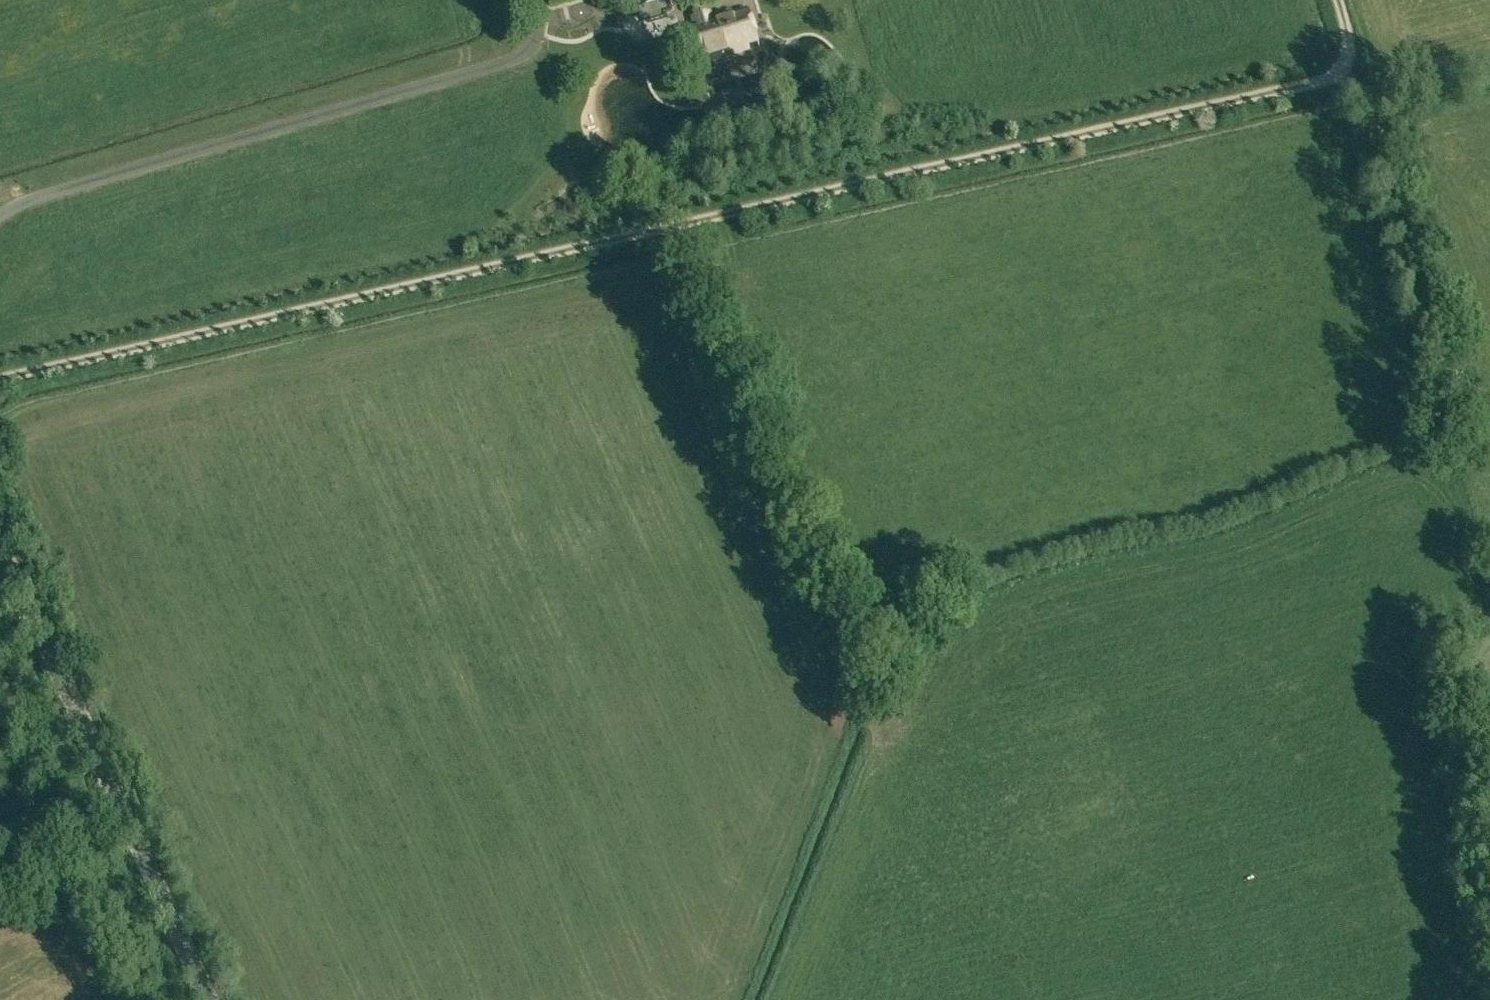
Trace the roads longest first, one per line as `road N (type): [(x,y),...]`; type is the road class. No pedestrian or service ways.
road 1 (unclassified): [(208,999),(0,546)]

